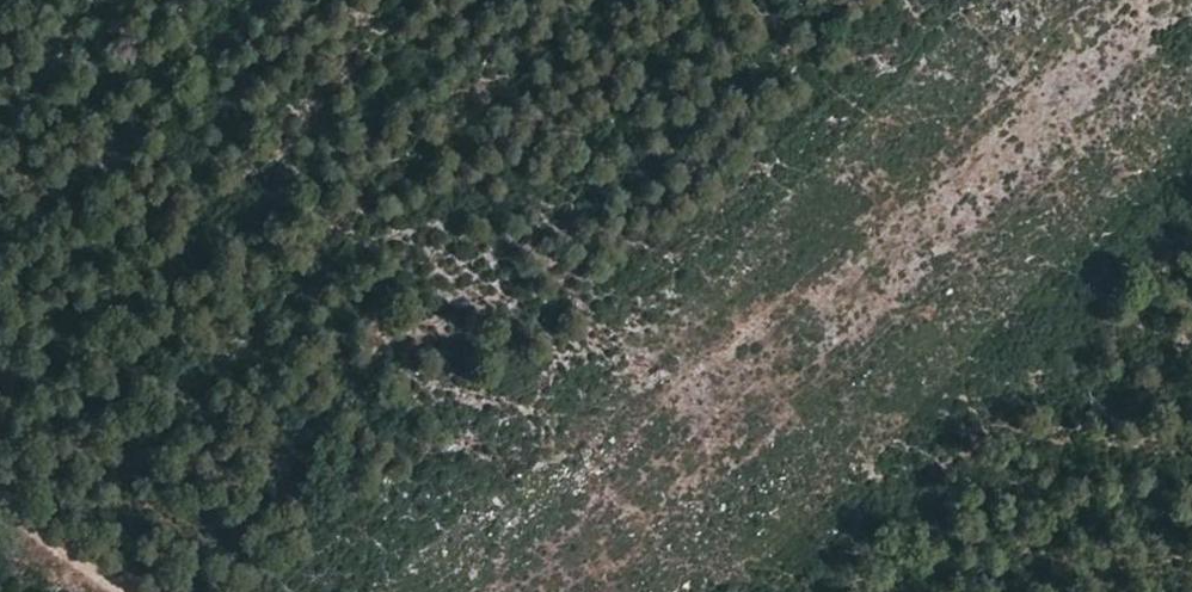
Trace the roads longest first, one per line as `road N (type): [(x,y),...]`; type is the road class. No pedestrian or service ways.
road 1 (track): [(0,505),(116,591)]

